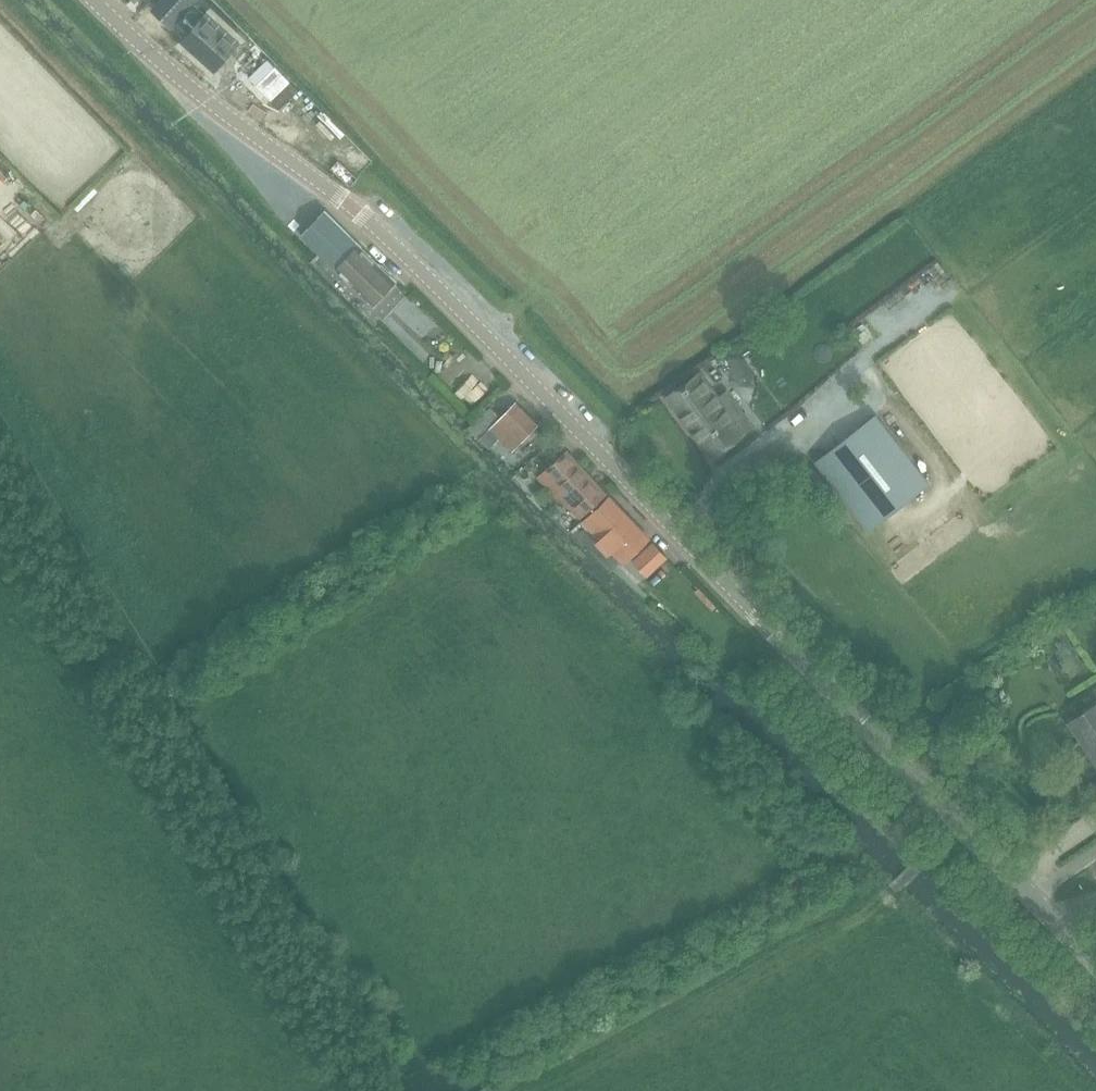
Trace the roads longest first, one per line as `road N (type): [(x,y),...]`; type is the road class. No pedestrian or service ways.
road 1 (unclassified): [(1095,959),(420,271),(92,0)]

